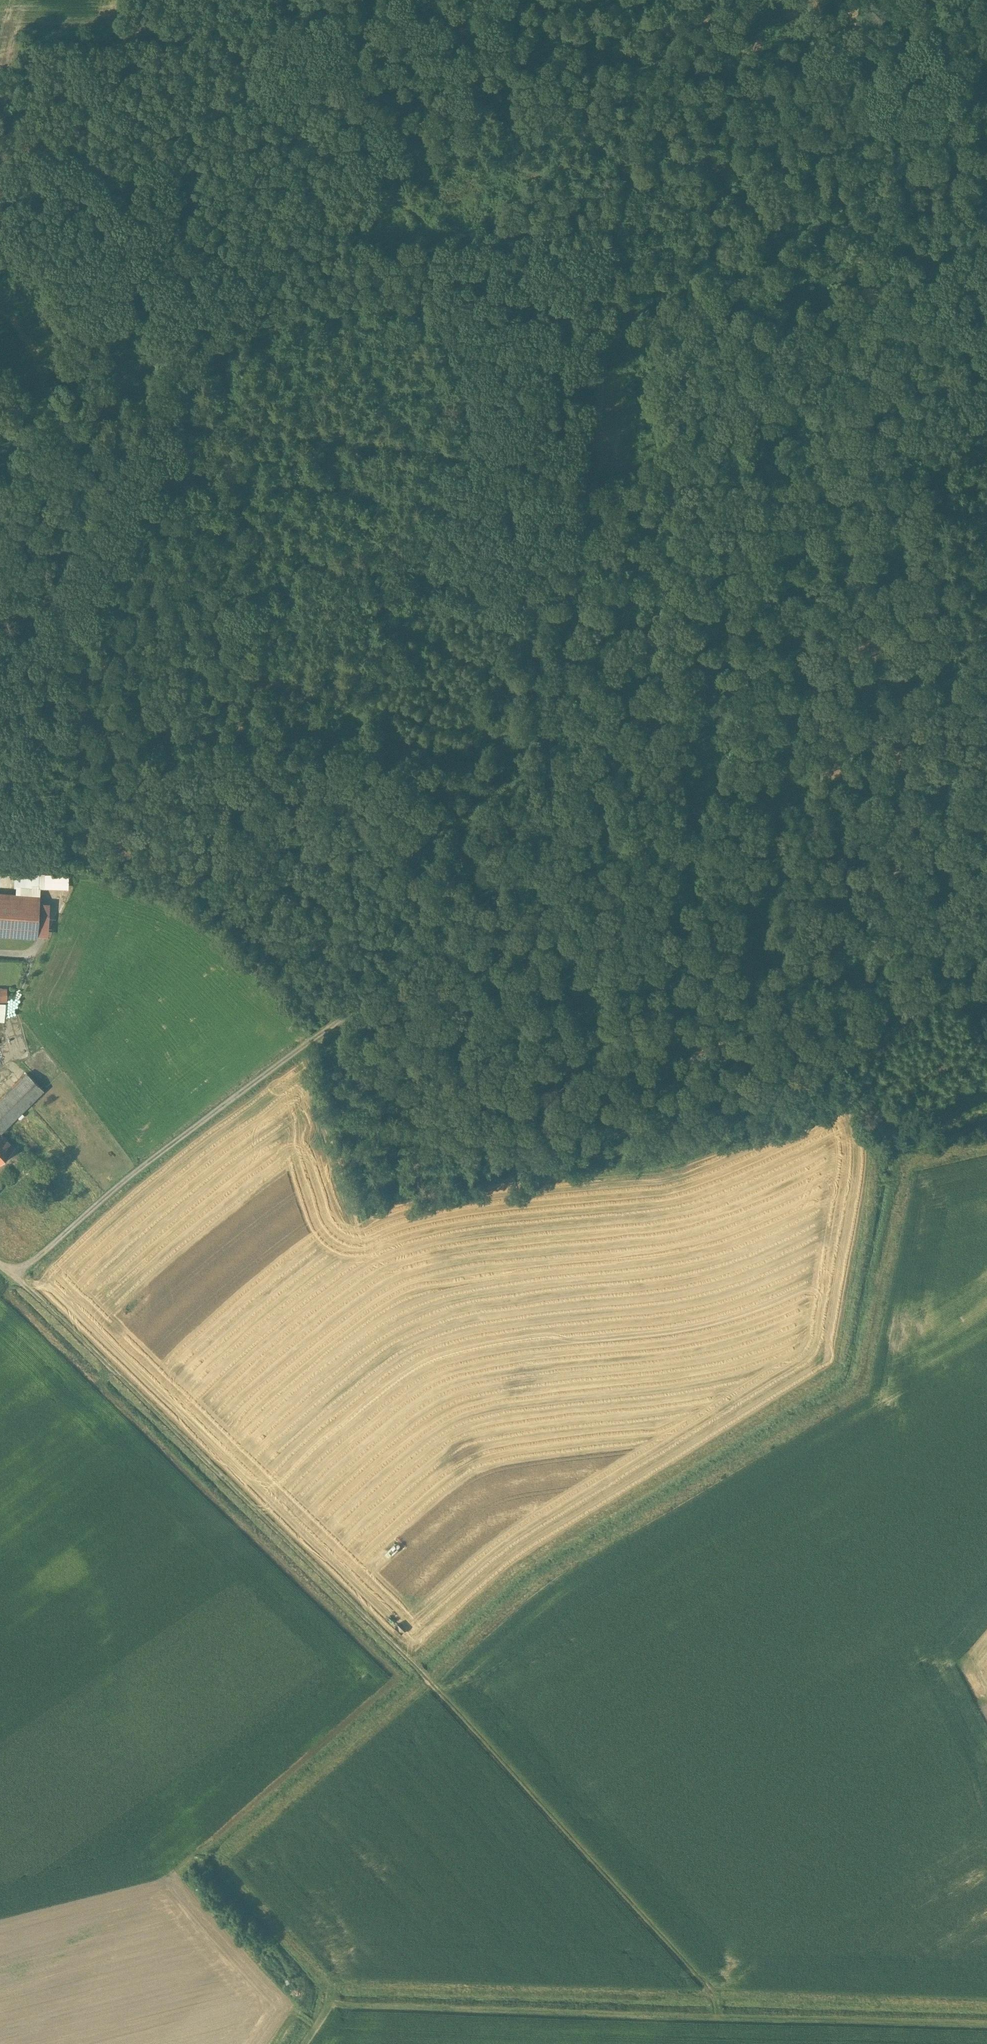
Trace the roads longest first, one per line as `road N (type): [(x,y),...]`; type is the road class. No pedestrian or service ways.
road 1 (track): [(716,2014),(711,1992),(423,1677),(11,1275),(363,1001),(536,848),(546,828),(643,0)]
road 2 (track): [(0,410),(158,417),(986,511)]

